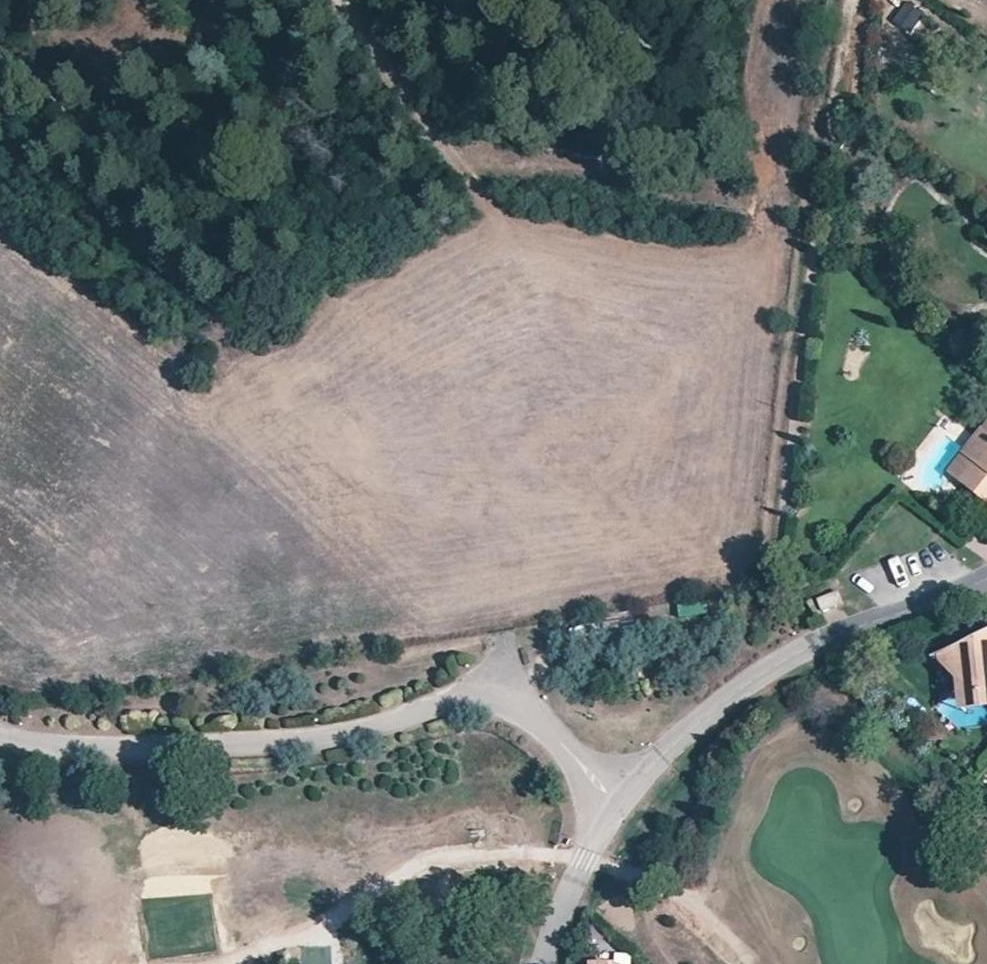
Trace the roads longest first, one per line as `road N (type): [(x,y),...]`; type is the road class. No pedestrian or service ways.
road 1 (residential): [(619,807),(542,727),(506,707),(460,706),(270,745),(125,749),(0,735)]
road 2 (track): [(737,197),(563,161),(459,155),(420,128),(334,0)]
road 3 (residential): [(986,581),(839,634),(754,678),(668,750),(619,807)]
road 4 (residential): [(619,807),(570,888),(539,963)]

